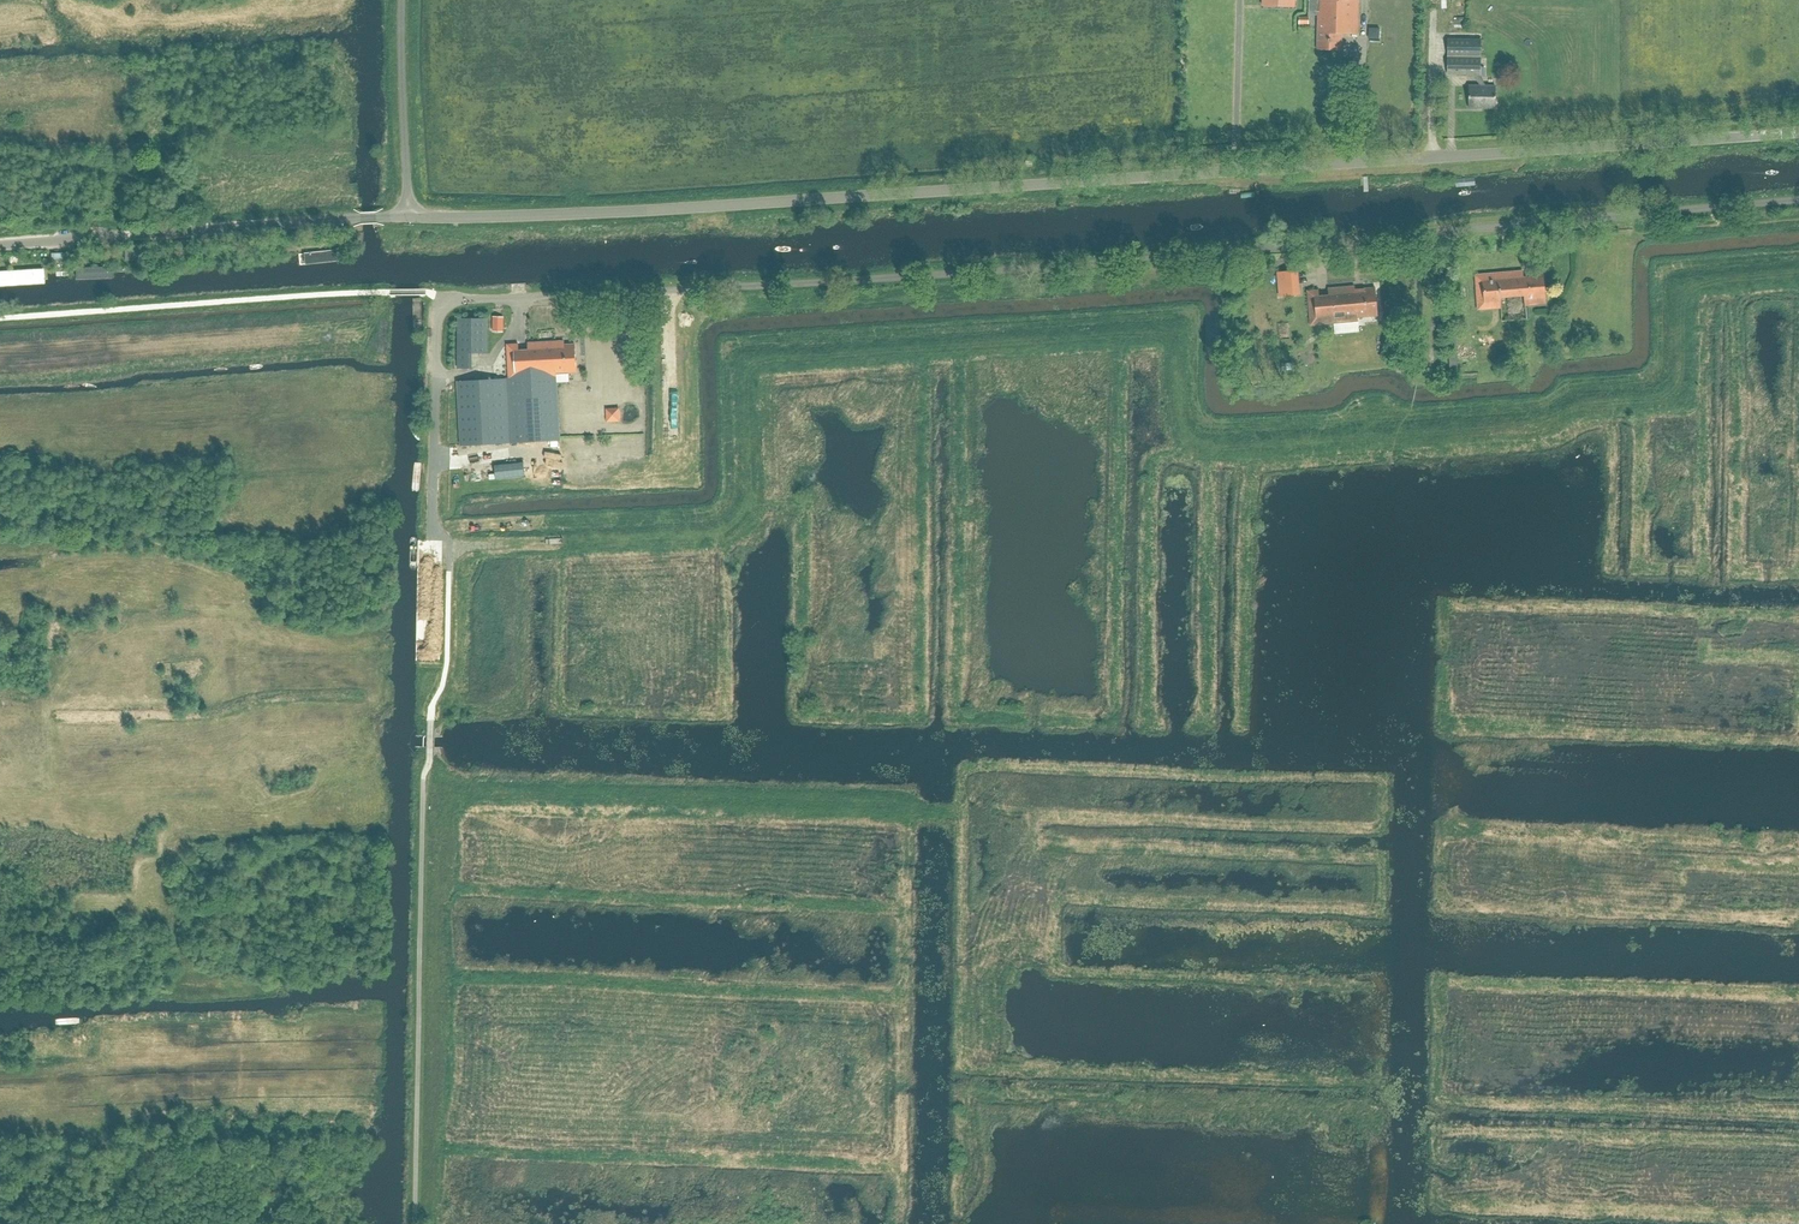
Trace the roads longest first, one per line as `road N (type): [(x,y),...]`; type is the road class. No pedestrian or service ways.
road 1 (unclassified): [(435,378),(438,297),(657,292),(1120,261),(1798,199)]
road 2 (unclassified): [(405,217),(572,214),(1798,133)]
road 3 (unclassified): [(405,217),(0,242)]
road 4 (unclassified): [(401,0),(405,217)]
road 5 (track): [(430,658),(430,534)]

